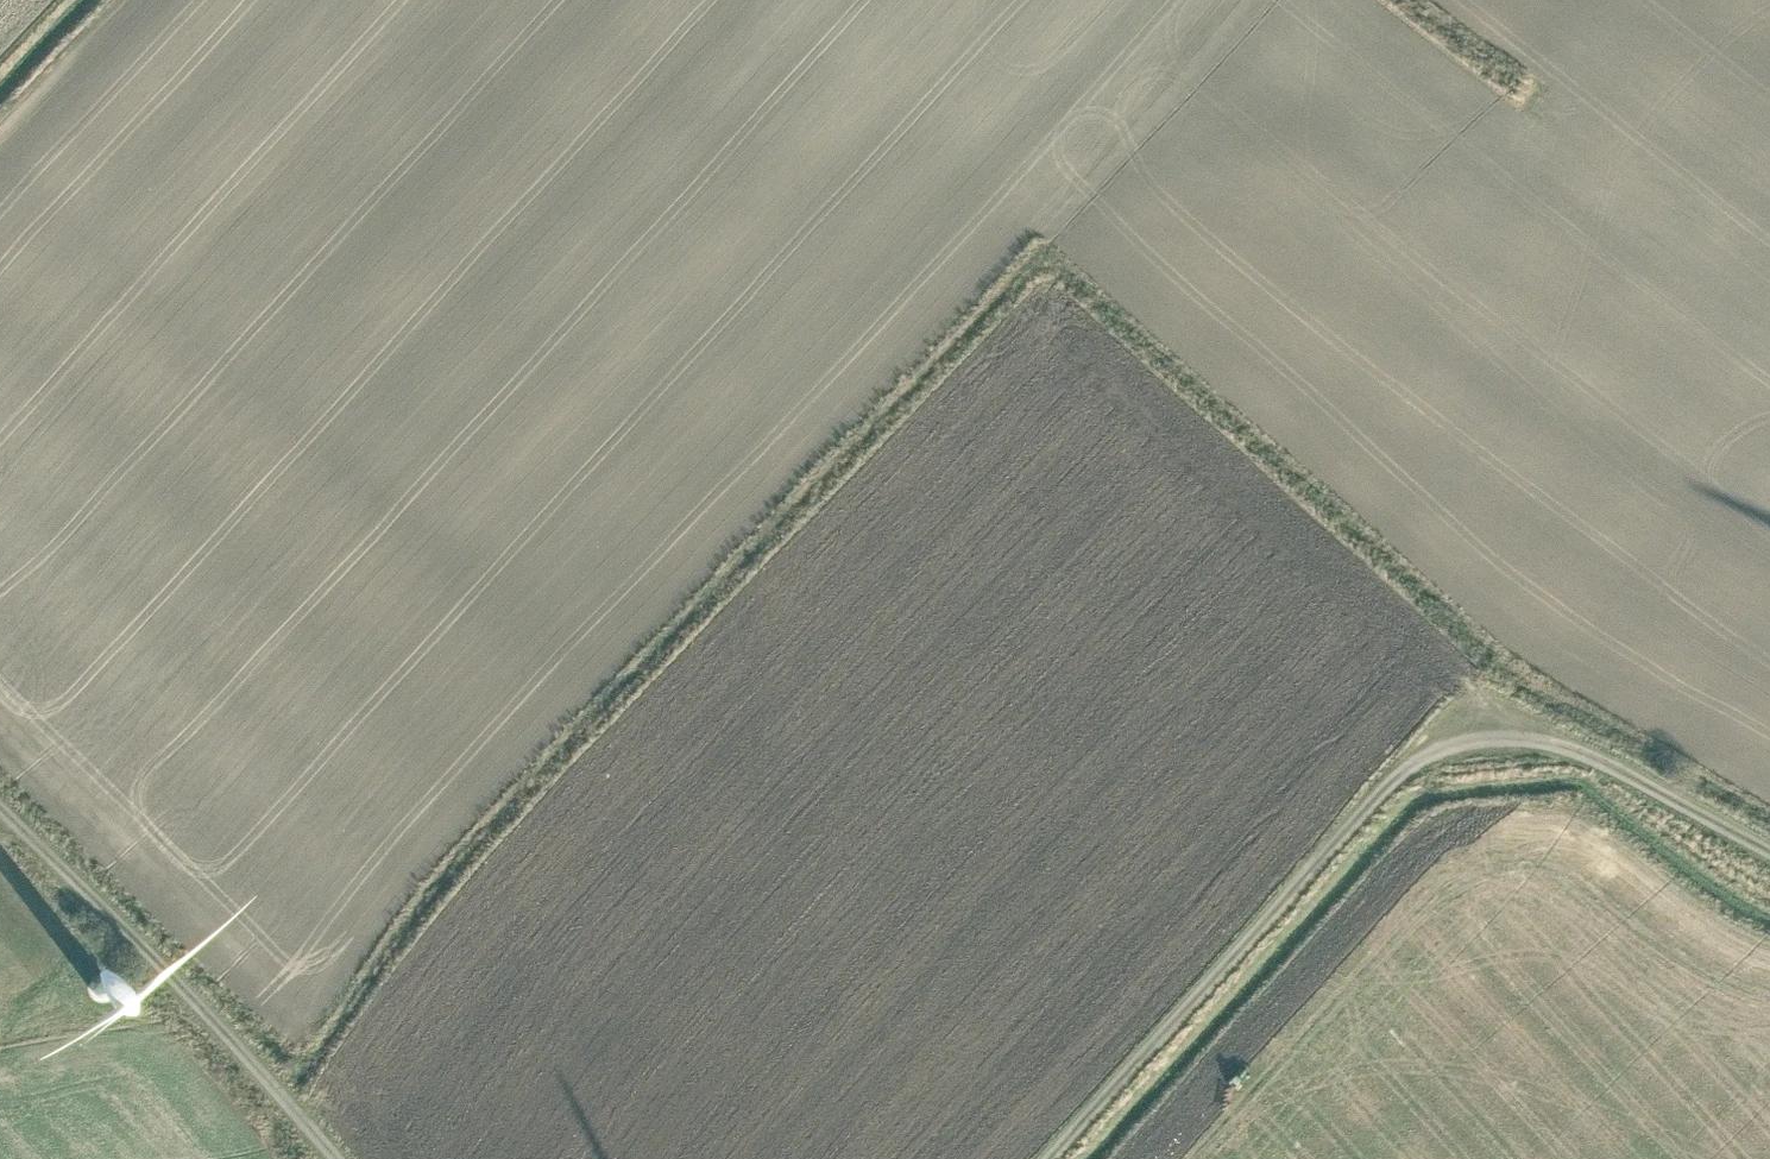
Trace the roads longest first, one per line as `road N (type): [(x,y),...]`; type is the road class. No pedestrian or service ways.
road 1 (track): [(1769,857),(1625,780),(1498,749),(1395,786),(1048,1158)]
road 2 (track): [(334,1158),(0,810)]
road 3 (track): [(0,129),(119,0)]

